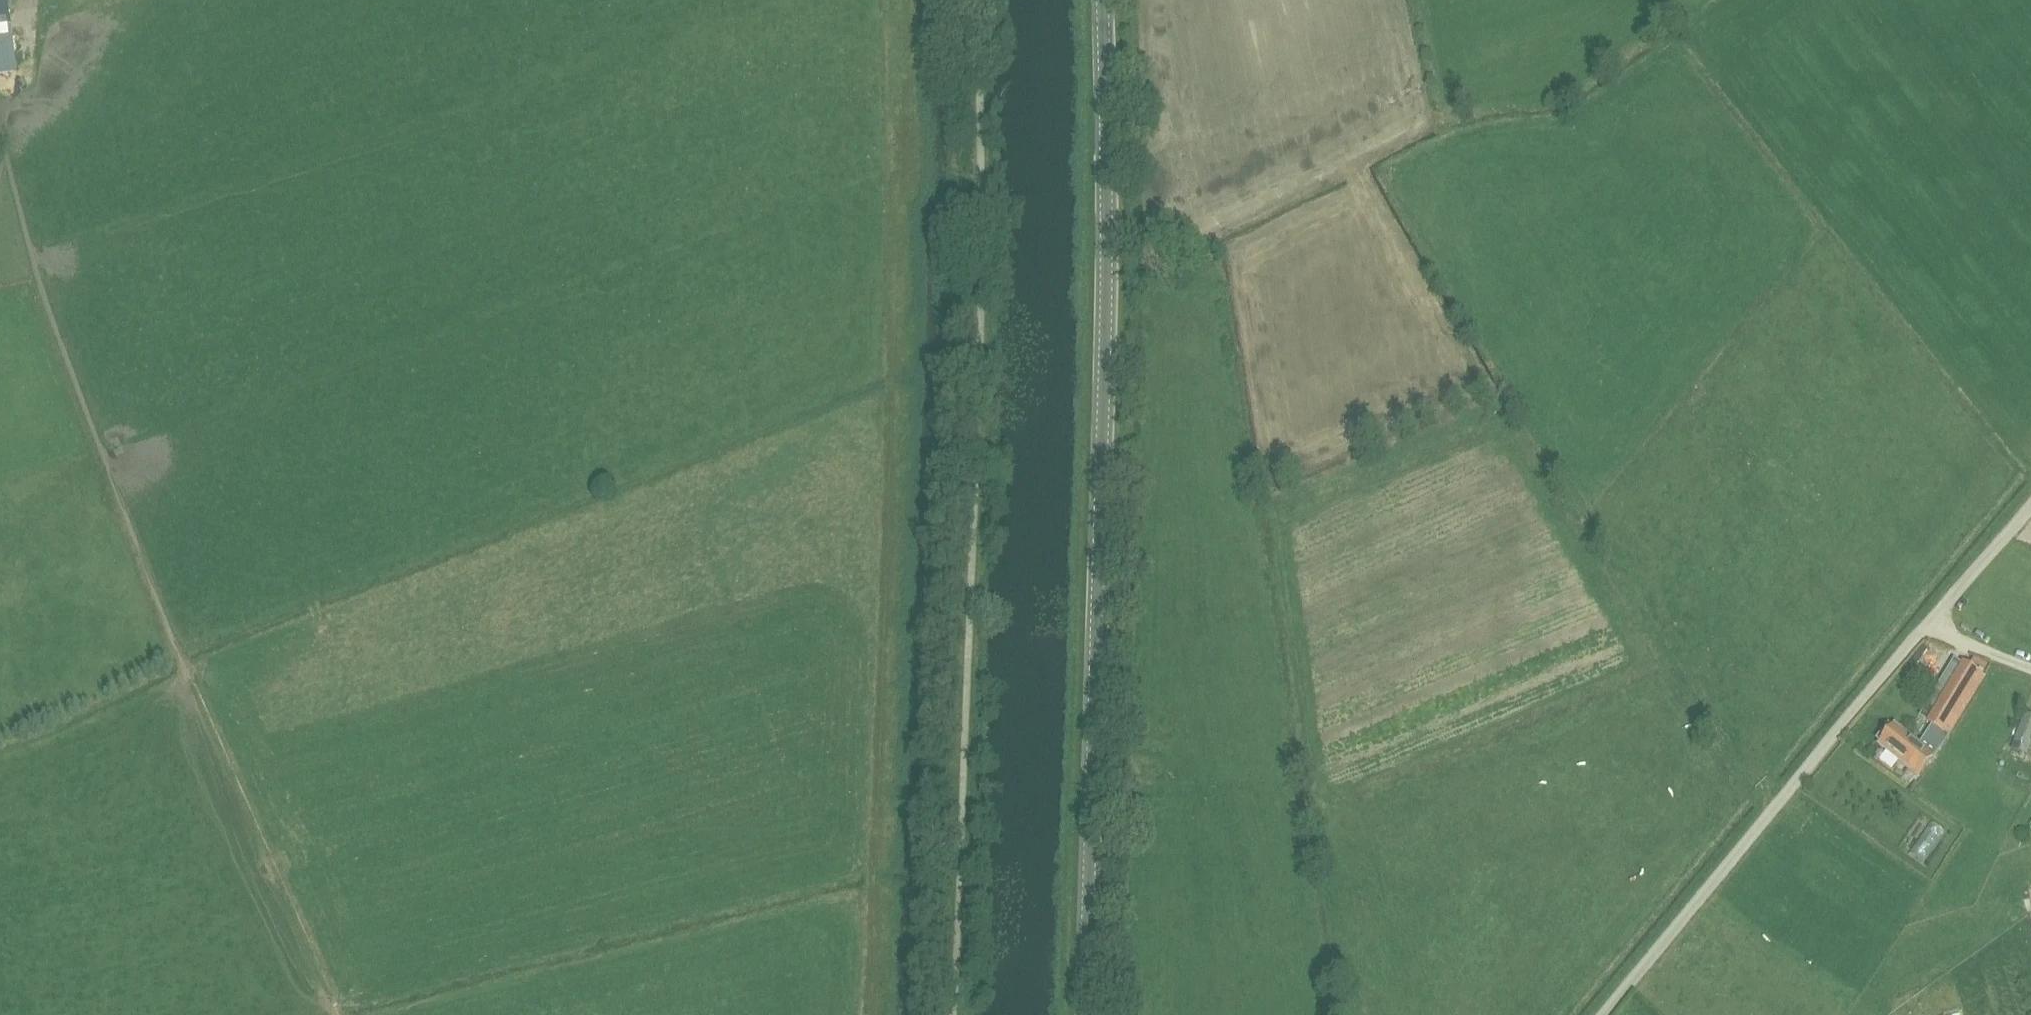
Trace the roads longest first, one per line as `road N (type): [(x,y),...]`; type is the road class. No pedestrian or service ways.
road 1 (tertiary): [(1085,1014),(1104,334),(1101,0)]
road 2 (track): [(1603,1014),(2030,501)]

